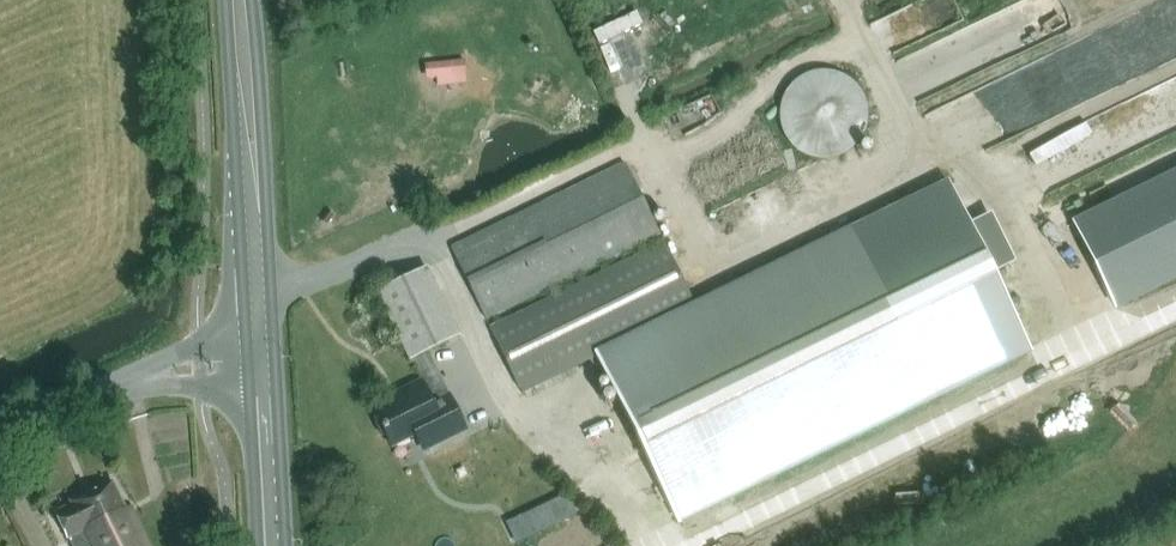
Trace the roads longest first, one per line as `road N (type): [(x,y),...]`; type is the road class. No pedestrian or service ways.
road 1 (primary): [(225,0),(248,366)]
road 2 (primary): [(275,364),(254,0)]
road 3 (unclassified): [(199,369),(95,395),(0,441)]
road 4 (primary): [(285,545),(275,364)]
road 5 (primary): [(248,366),(256,545)]

